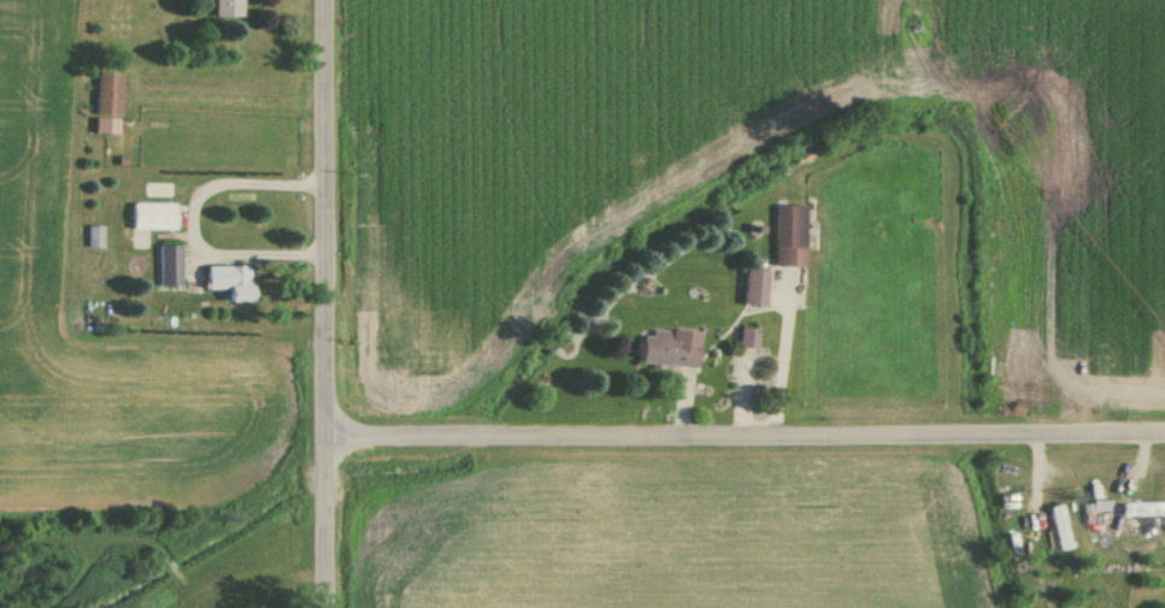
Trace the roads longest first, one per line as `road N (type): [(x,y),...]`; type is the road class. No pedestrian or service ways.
road 1 (residential): [(330,433),(1164,433)]
road 2 (residential): [(331,607),(328,0)]

